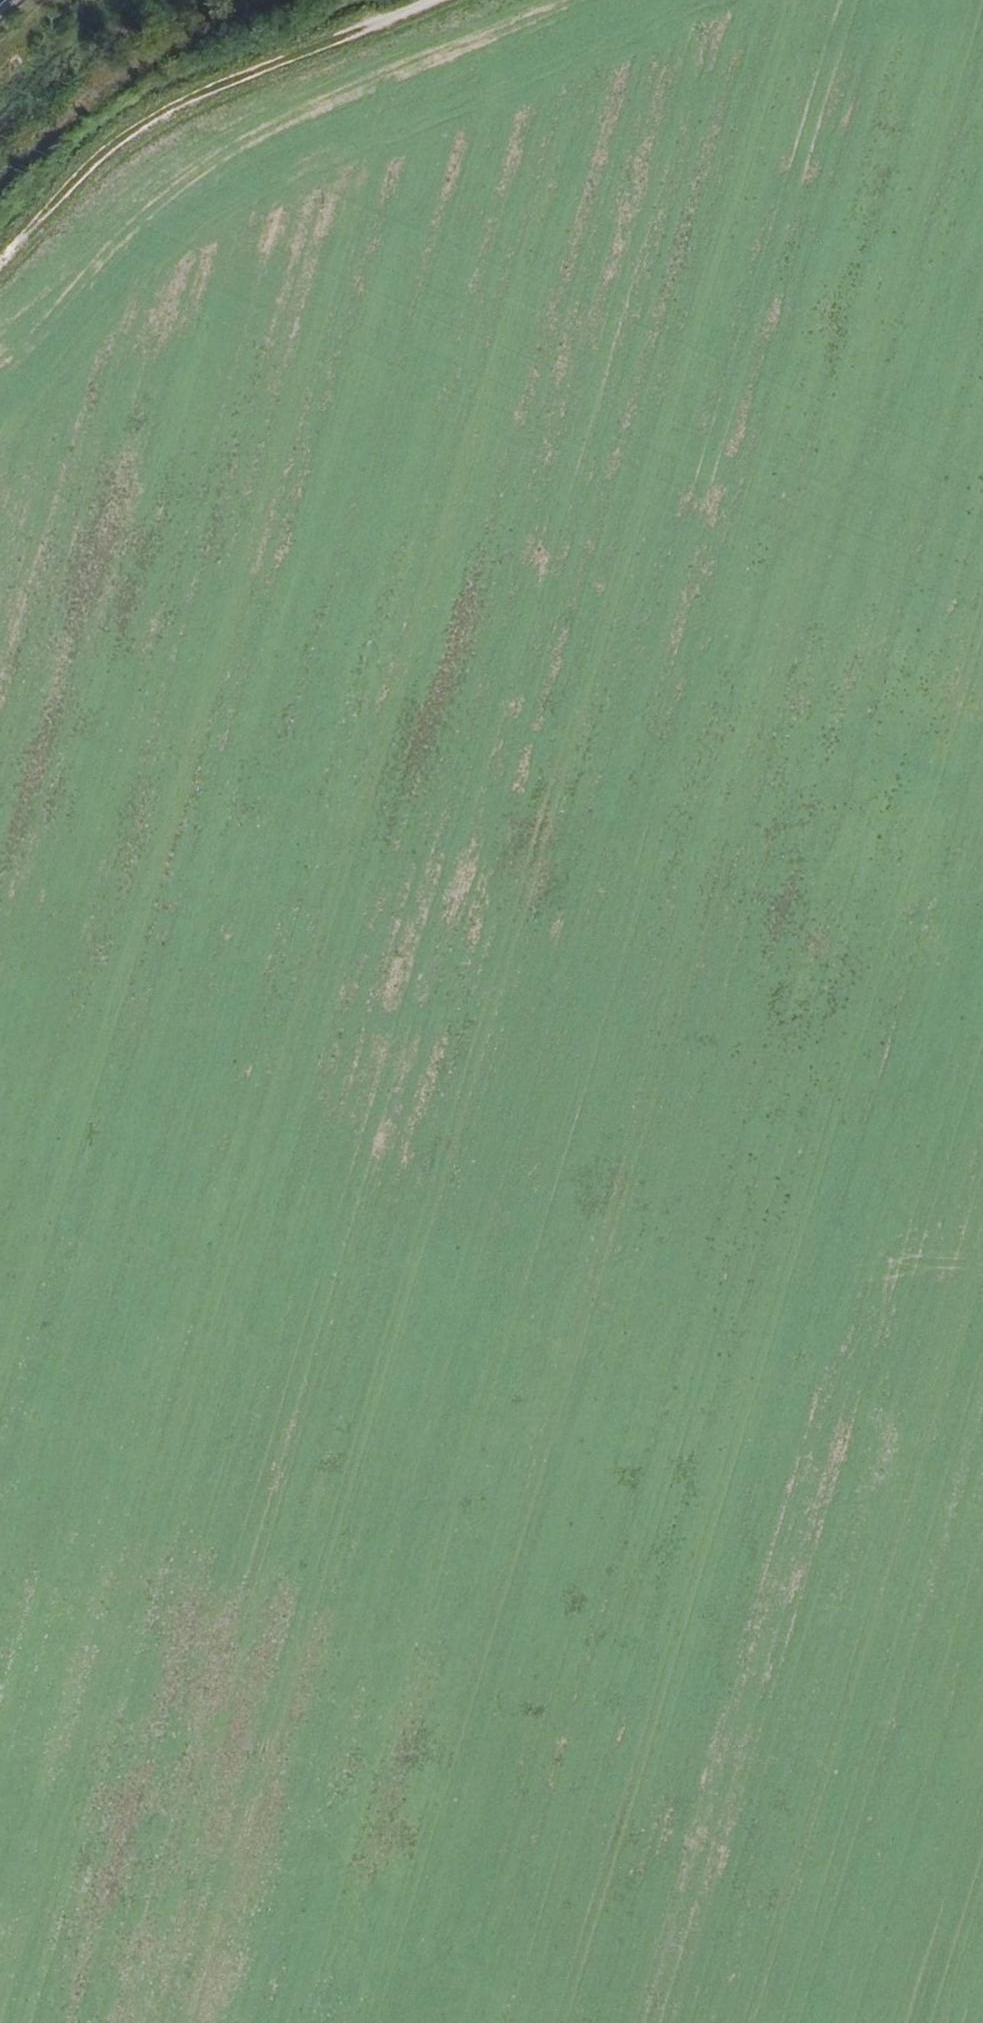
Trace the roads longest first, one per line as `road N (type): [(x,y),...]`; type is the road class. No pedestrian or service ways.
road 1 (track): [(0,265),(127,143),(228,85),(427,0)]

